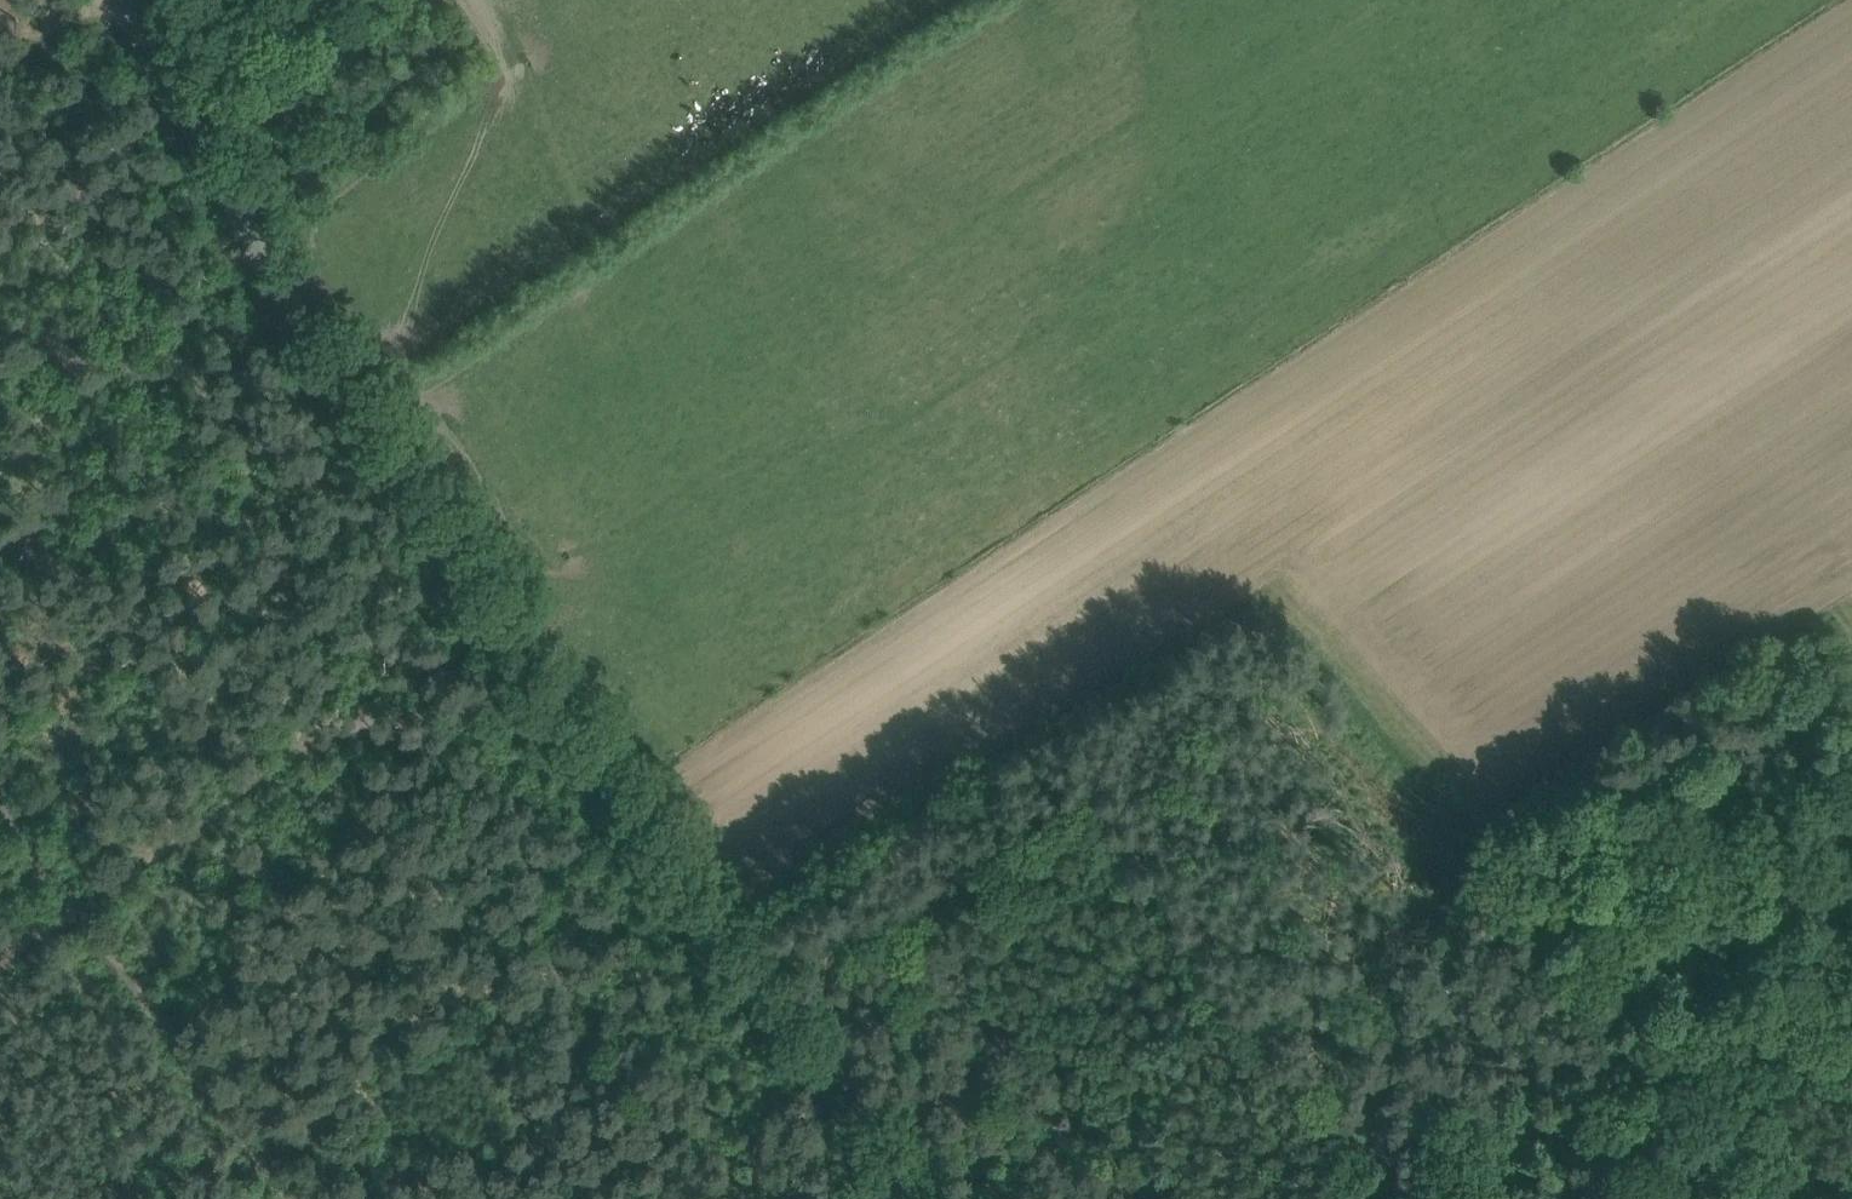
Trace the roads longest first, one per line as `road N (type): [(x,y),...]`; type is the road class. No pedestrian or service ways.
road 1 (unclassified): [(926,1198),(375,418),(118,0)]
road 2 (track): [(1444,1198),(1851,969)]
road 3 (track): [(1653,1081),(1459,796)]

